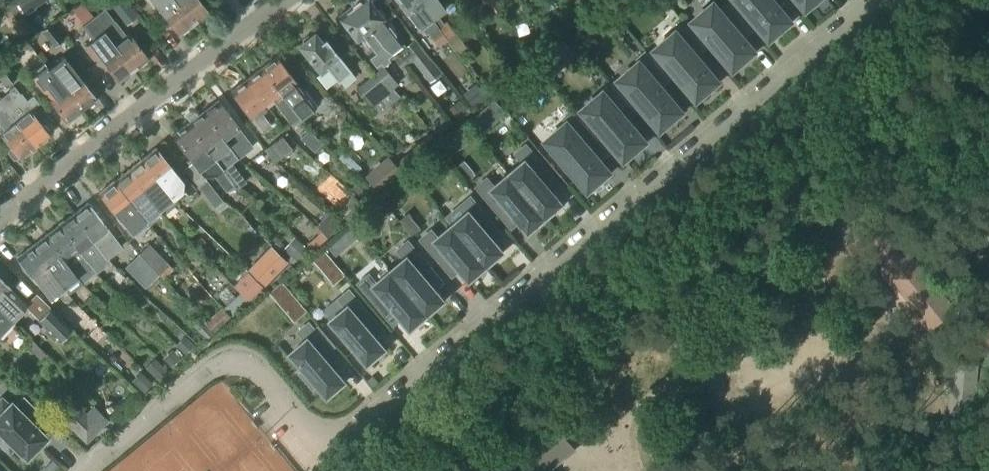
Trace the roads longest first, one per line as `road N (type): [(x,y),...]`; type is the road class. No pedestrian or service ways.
road 1 (residential): [(84,470),(212,368),(231,361),(252,368),(303,427),(347,430),(871,0)]
road 2 (residential): [(286,0),(0,218)]

